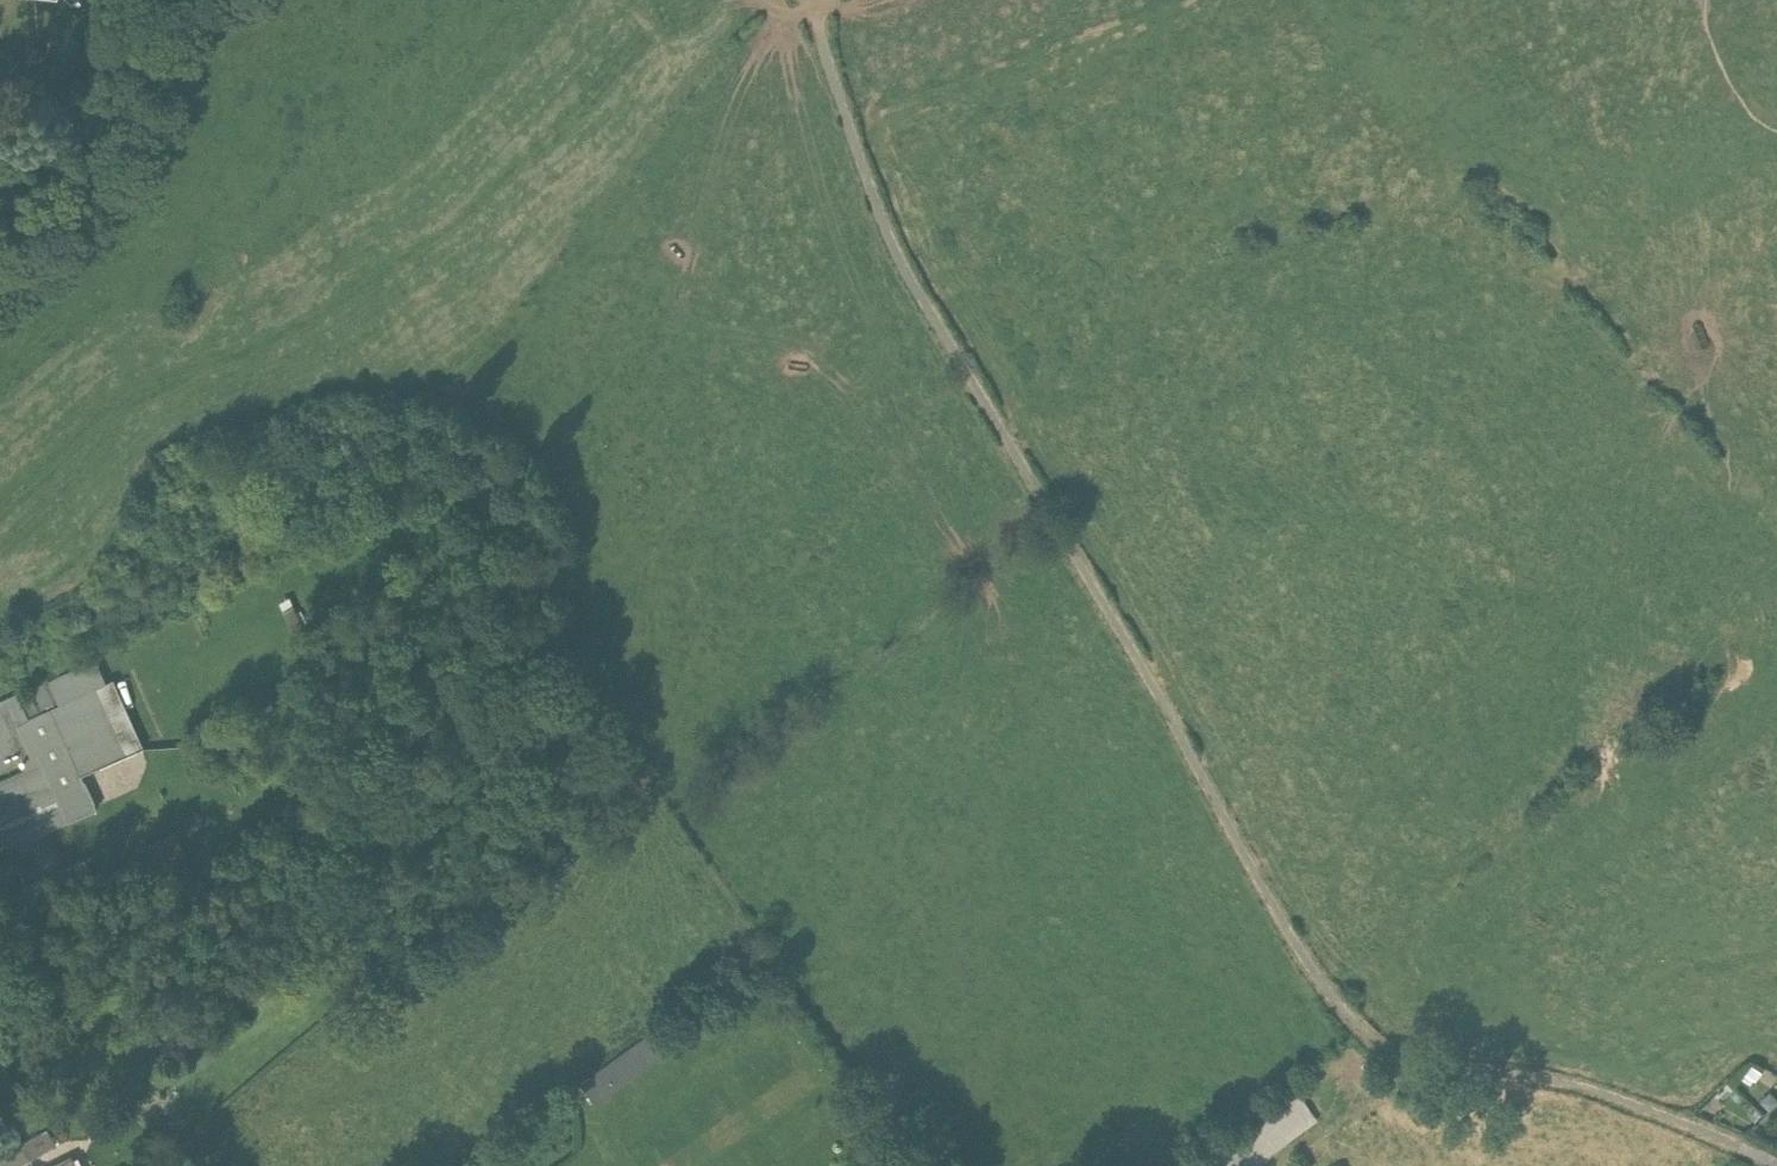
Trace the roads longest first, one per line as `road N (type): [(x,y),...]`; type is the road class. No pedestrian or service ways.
road 1 (track): [(1444,1070),(1352,1001),(1267,873),(895,223),(828,21),(837,0)]
road 2 (track): [(723,0),(255,351),(109,429),(0,501)]
road 3 (residential): [(1776,1162),(1635,1100),(1505,1073),(1444,1070)]

